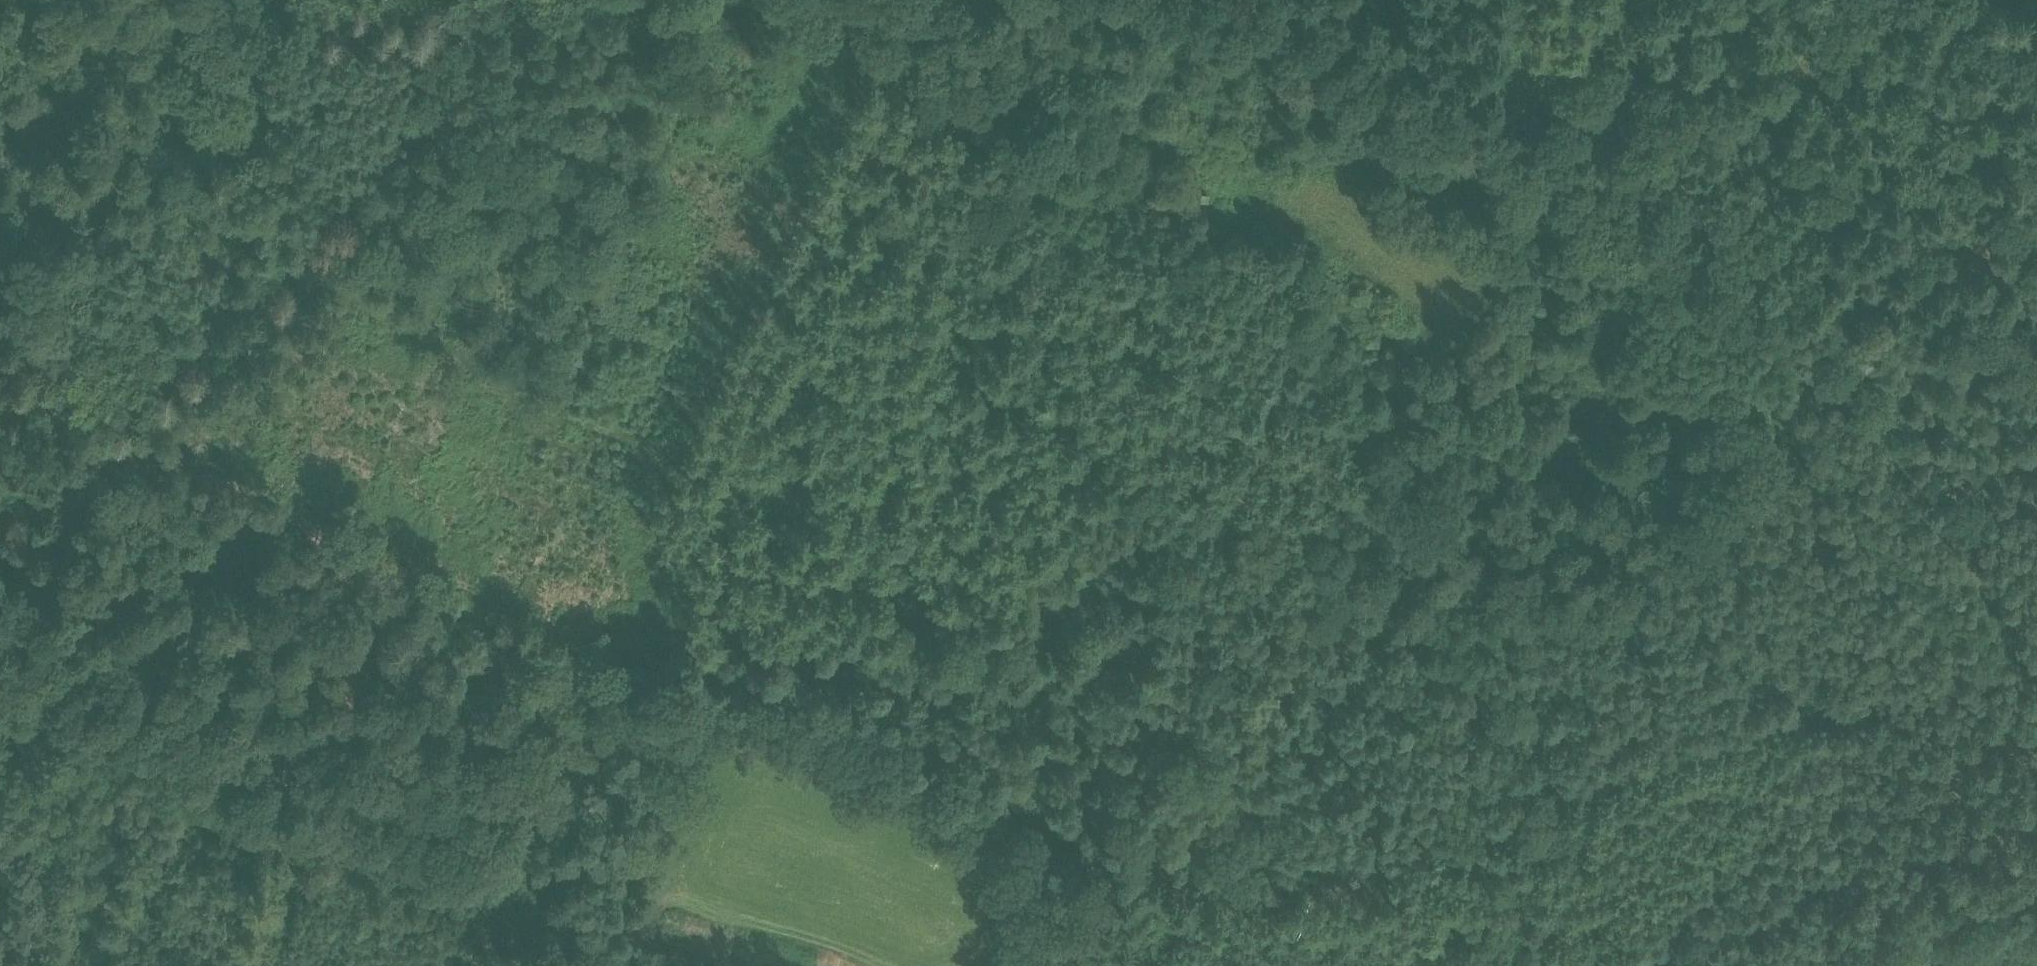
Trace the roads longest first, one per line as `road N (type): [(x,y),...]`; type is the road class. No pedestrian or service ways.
road 1 (track): [(2036,884),(1829,965)]

